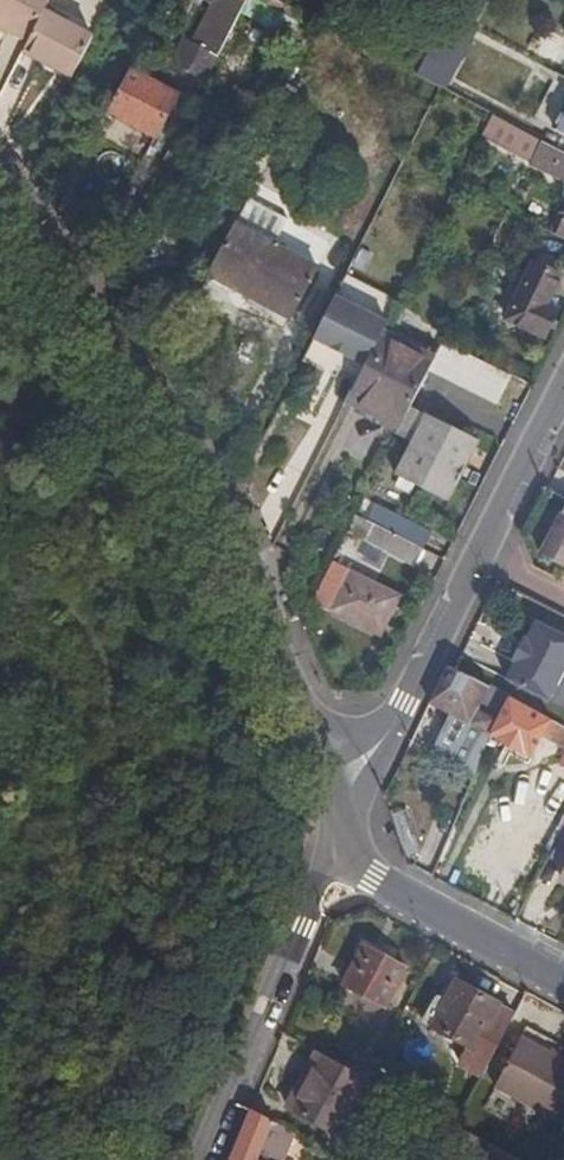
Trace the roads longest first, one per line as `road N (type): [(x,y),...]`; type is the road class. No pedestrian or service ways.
road 1 (tertiary): [(331,792),(217,520),(174,444),(0,200)]
road 2 (residential): [(348,830),(208,1159)]
road 3 (unclassified): [(477,556),(434,656),(376,750),(331,792)]
road 4 (tertiary): [(563,981),(373,879),(348,830)]
road 5 (unclassified): [(563,384),(477,556)]

